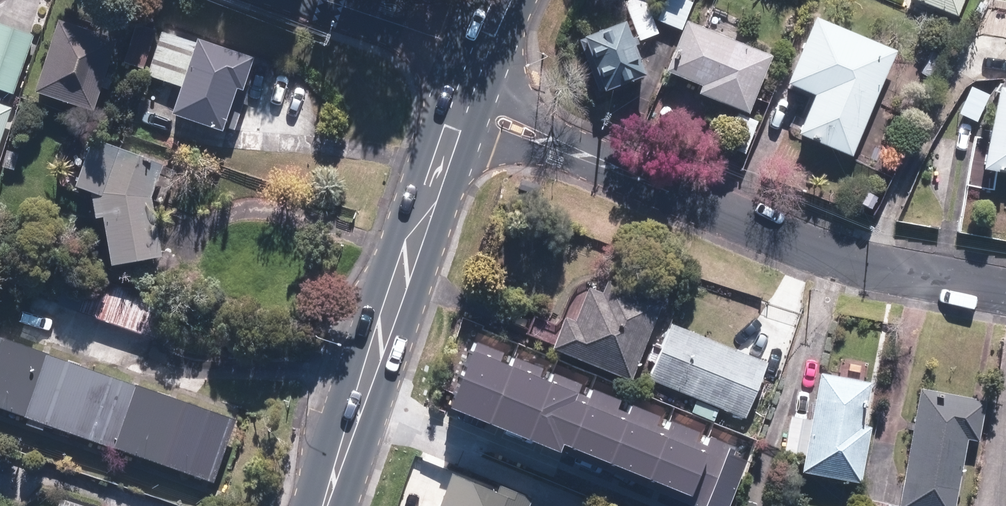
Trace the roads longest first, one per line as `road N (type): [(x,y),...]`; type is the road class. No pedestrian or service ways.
road 1 (primary): [(327,505),(454,133)]
road 2 (residential): [(1005,288),(852,259),(635,179)]
road 3 (residential): [(477,68),(635,179)]
road 4 (residential): [(635,179),(454,133)]
road 5 (residential): [(323,0),(424,34),(477,68)]

